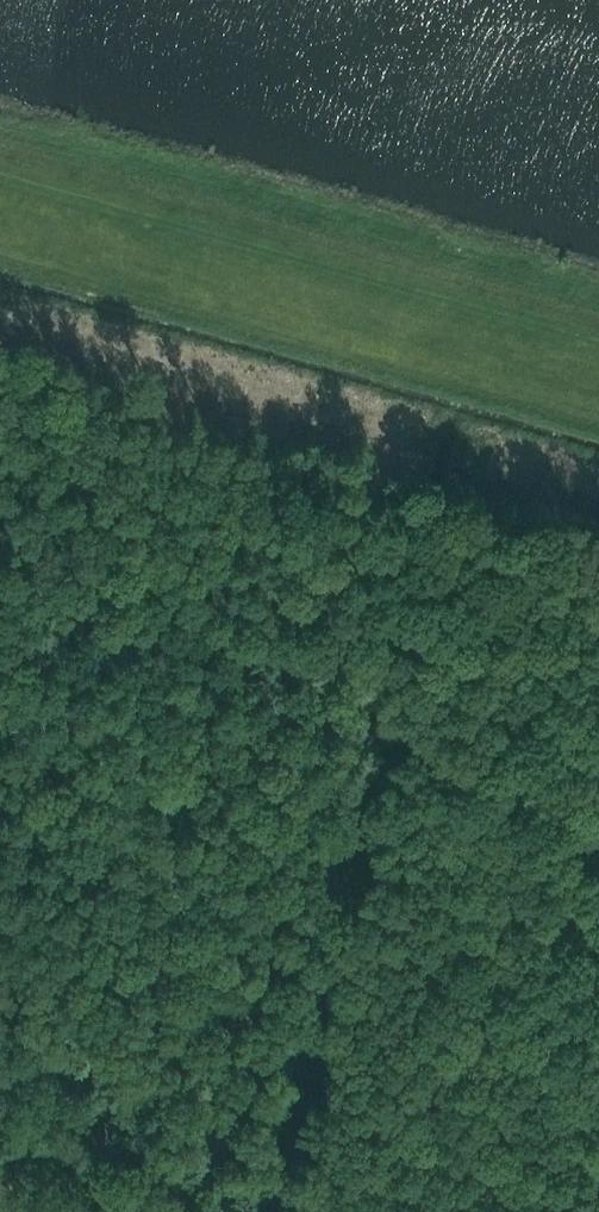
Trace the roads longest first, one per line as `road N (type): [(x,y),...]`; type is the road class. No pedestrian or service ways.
road 1 (track): [(273,1211),(425,599)]
road 2 (track): [(598,348),(0,178)]
road 3 (track): [(443,544),(471,425)]

